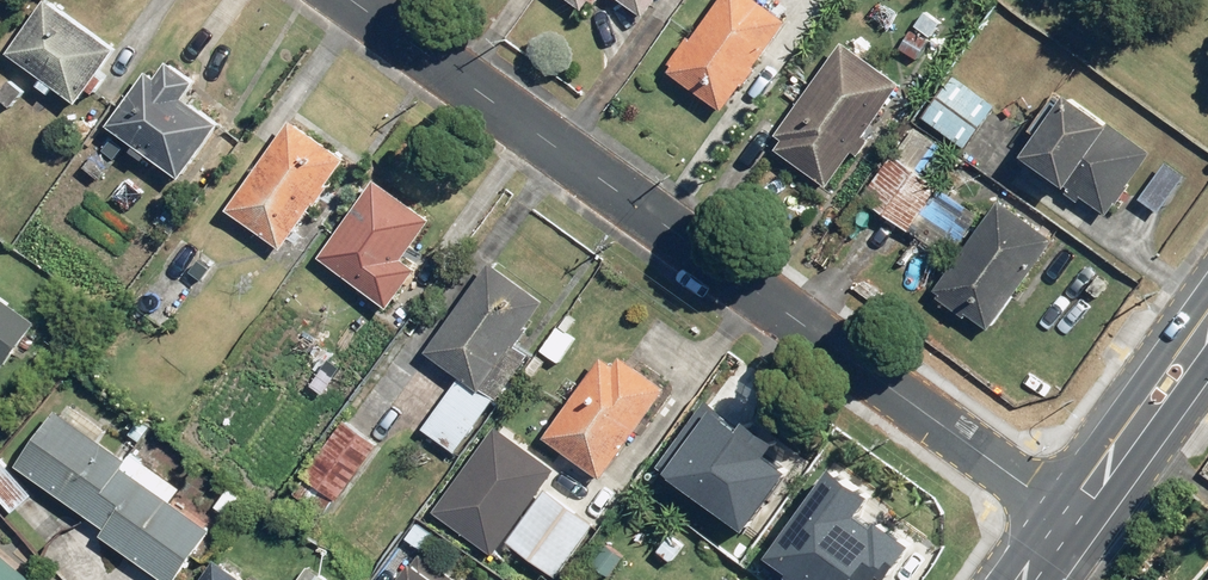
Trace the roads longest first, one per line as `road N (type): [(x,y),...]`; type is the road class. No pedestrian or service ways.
road 1 (residential): [(1073,519),(348,0)]
road 2 (secondary): [(1124,444),(1125,407),(1179,334),(1207,324)]
road 3 (secondary): [(1207,364),(1160,430),(1124,444)]

